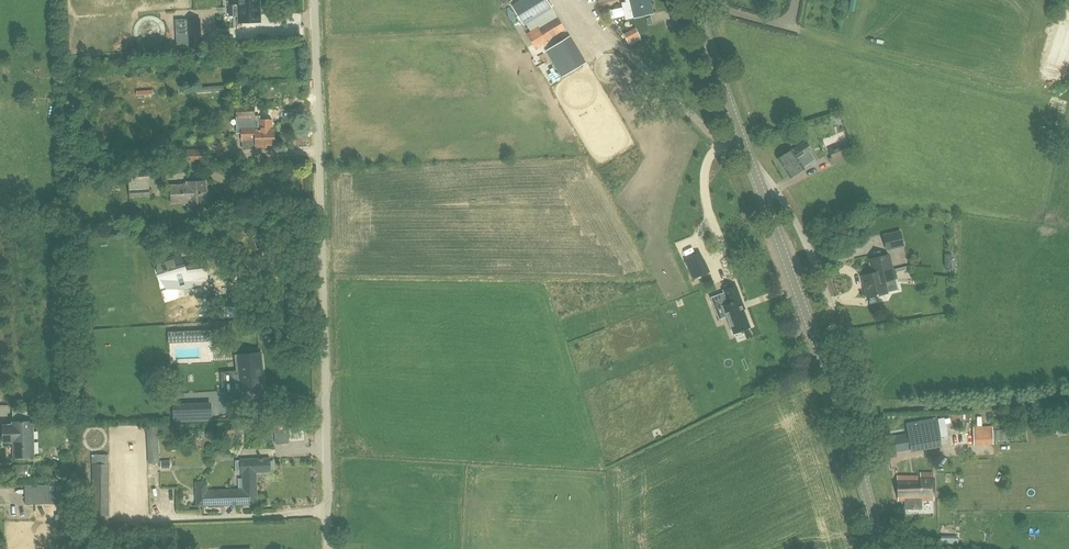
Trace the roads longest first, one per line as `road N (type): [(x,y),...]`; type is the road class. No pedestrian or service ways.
road 1 (unclassified): [(329,548),(315,0)]
road 2 (secondary): [(883,548),(744,146)]
road 3 (track): [(744,146),(720,138),(576,0)]
road 4 (residential): [(832,310),(800,227),(744,146)]
road 5 (secondary): [(744,146),(696,0)]

